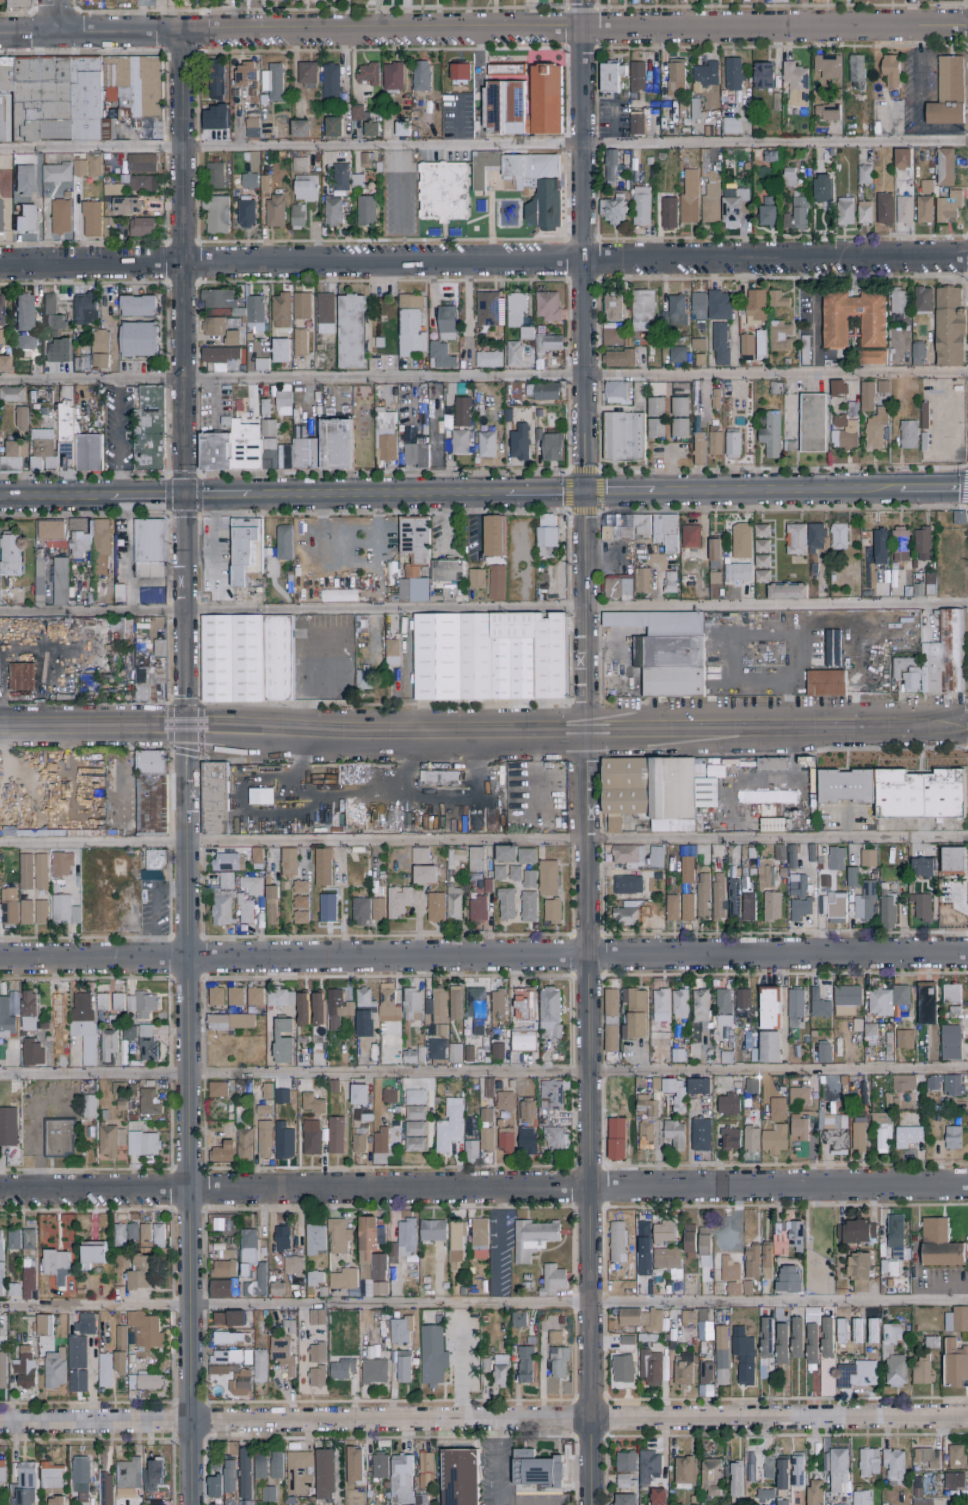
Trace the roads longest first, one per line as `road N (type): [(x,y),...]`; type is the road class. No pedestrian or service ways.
road 1 (residential): [(0,266),(967,257)]
road 2 (residential): [(0,1424),(967,1417)]
road 3 (residential): [(0,960),(967,954)]
road 4 (residential): [(0,1191),(967,1186)]
road 5 (residential): [(180,32),(967,28)]
road 6 (tertiary): [(186,726),(192,1504)]
road 7 (residential): [(586,731),(592,1504)]
road 8 (residential): [(582,0),(584,493)]
road 9 (tertiary): [(180,32),(186,497)]
road 10 (secondary): [(186,726),(586,731)]
road 11 (secondary): [(586,731),(884,730),(967,720)]
road 12 (secondary): [(505,494),(250,497)]
road 13 (secondary): [(899,491),(654,493)]
road 14 (residential): [(584,493),(586,722)]
road 15 (tertiary): [(186,497),(186,726)]
road 16 (secondary): [(0,728),(186,726)]
road 17 (tertiary): [(55,32),(180,32)]

